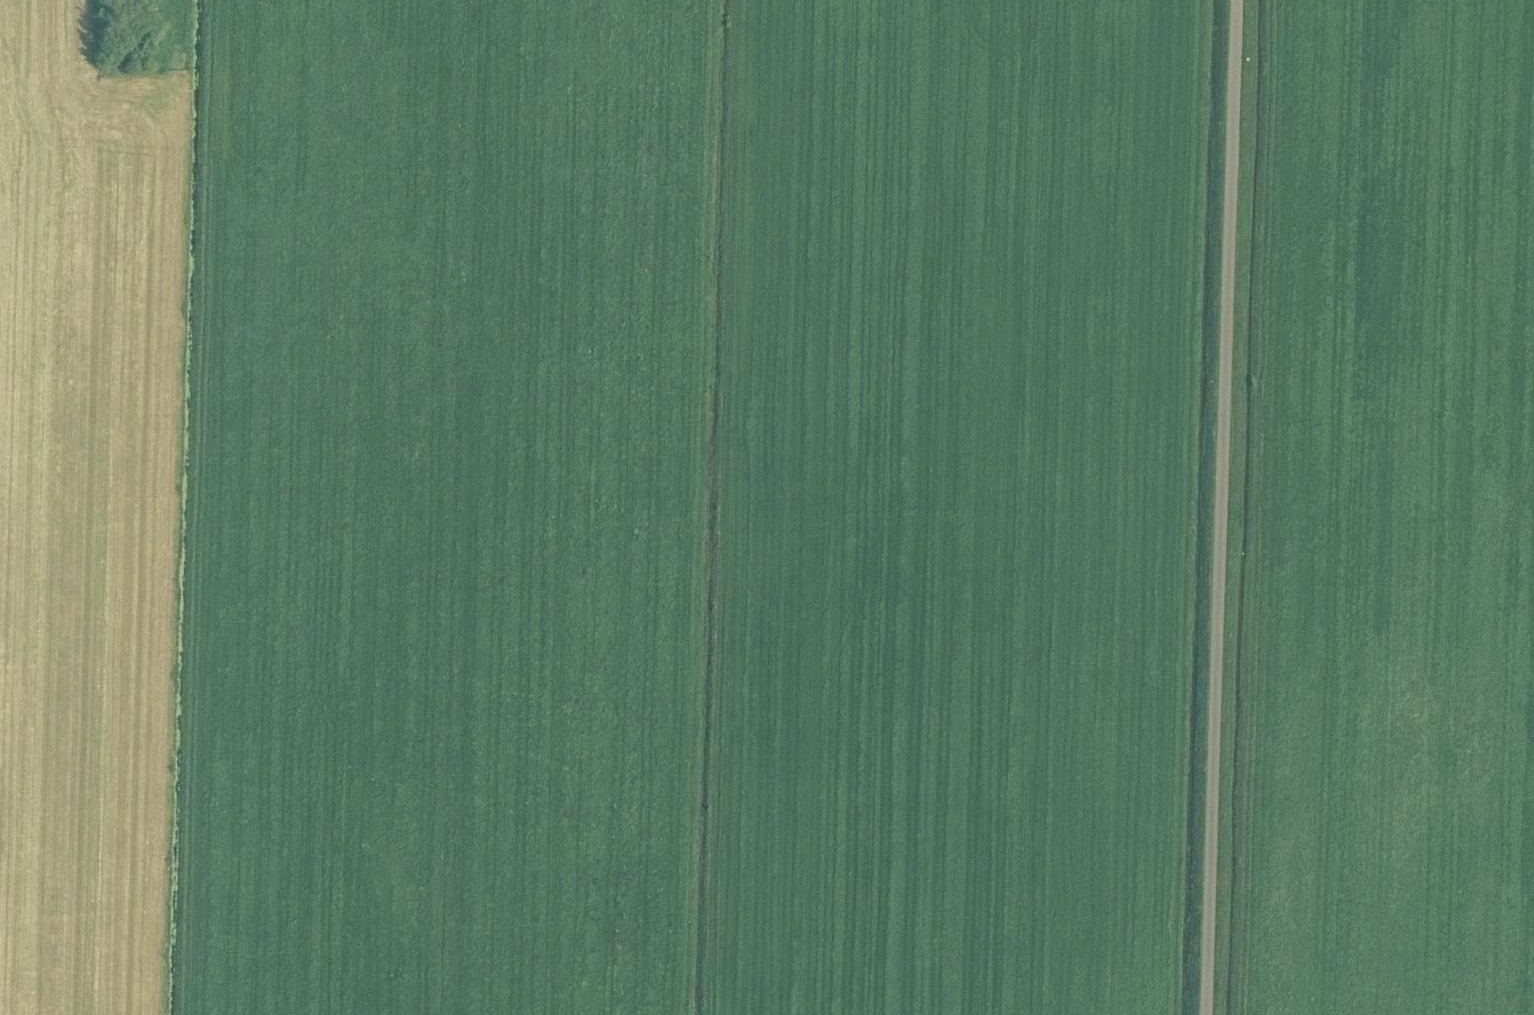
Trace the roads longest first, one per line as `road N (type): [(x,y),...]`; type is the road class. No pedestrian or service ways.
road 1 (unclassified): [(1207,1014),(1239,0)]

